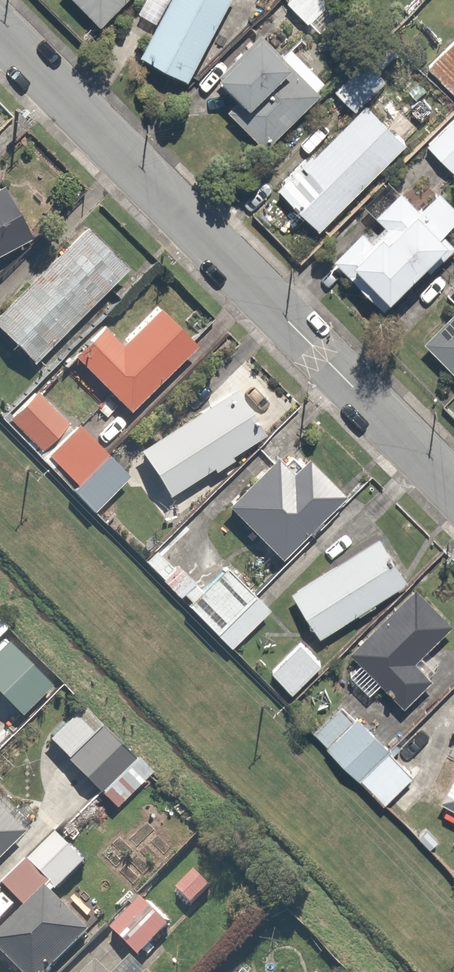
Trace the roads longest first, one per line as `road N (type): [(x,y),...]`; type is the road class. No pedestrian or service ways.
road 1 (residential): [(0,40),(453,489)]

